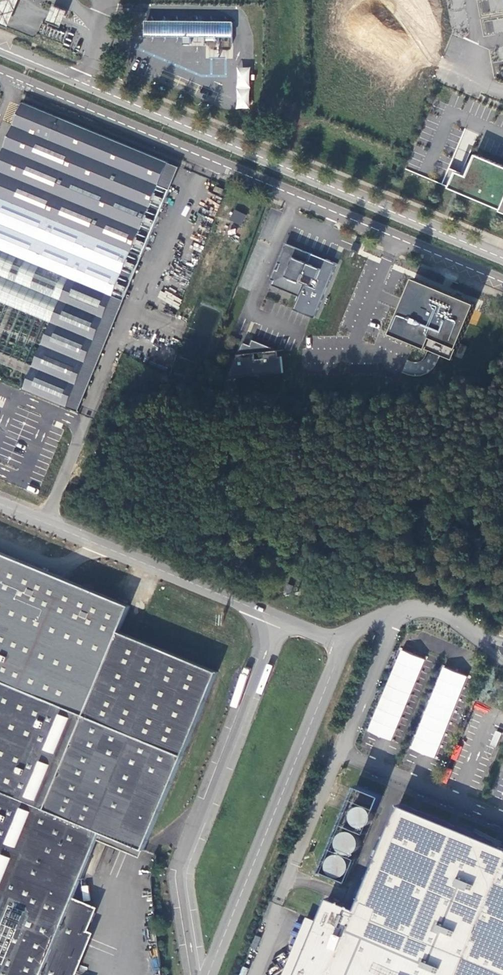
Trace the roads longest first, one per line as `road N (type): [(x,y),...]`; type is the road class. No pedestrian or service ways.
road 1 (tertiary): [(502,258),(0,48)]
road 2 (tertiary): [(0,73),(502,283)]

